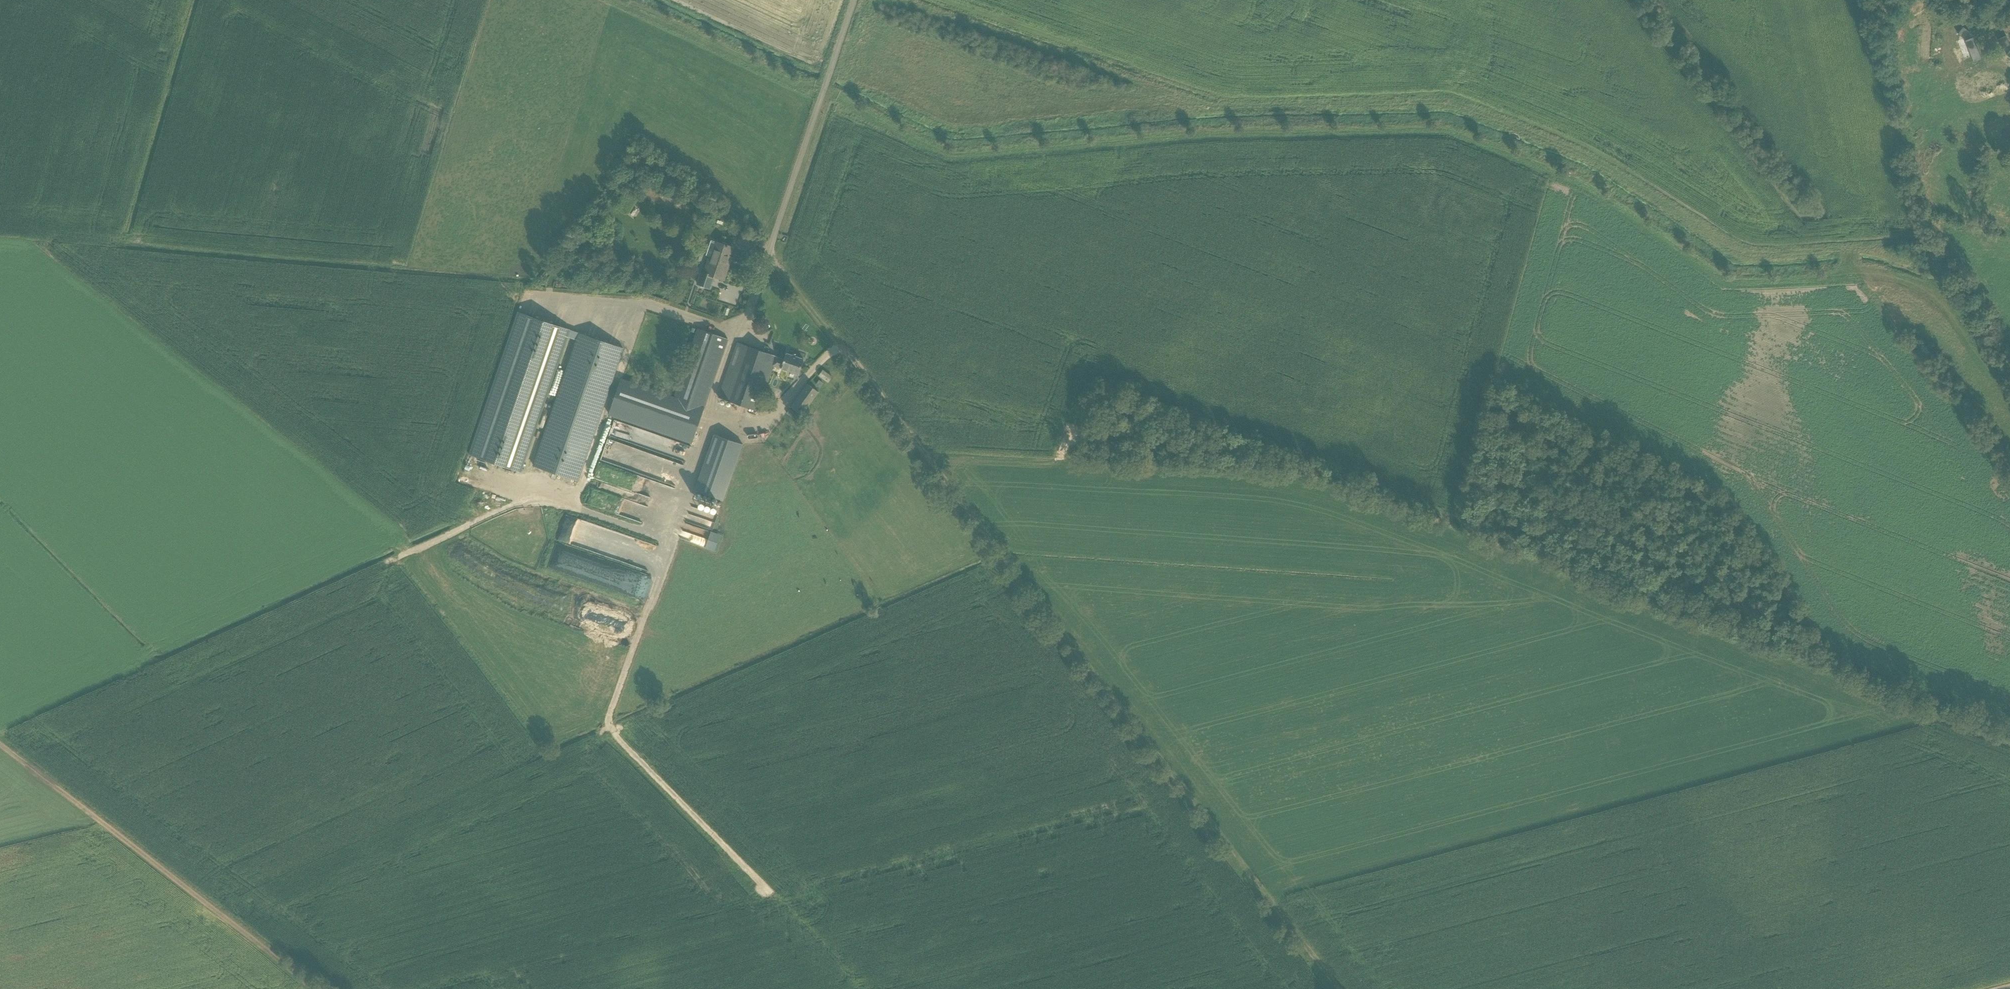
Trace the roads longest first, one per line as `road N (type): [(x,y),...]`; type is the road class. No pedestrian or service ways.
road 1 (track): [(769,255),(1336,988)]
road 2 (track): [(314,988),(0,745)]
road 3 (unclassified): [(750,310),(854,0)]

